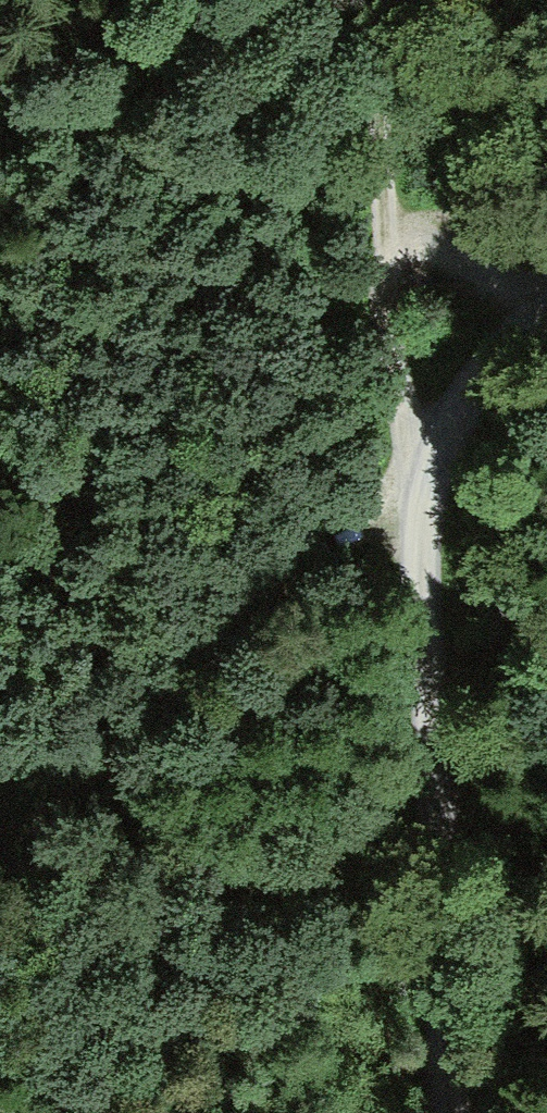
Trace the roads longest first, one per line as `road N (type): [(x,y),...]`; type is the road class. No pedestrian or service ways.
road 1 (unclassified): [(546,303),(527,310),(409,494),(453,1112)]
road 2 (track): [(0,823),(247,616),(409,494)]
road 3 (track): [(361,0),(409,494)]
road 4 (track): [(381,235),(527,310)]

